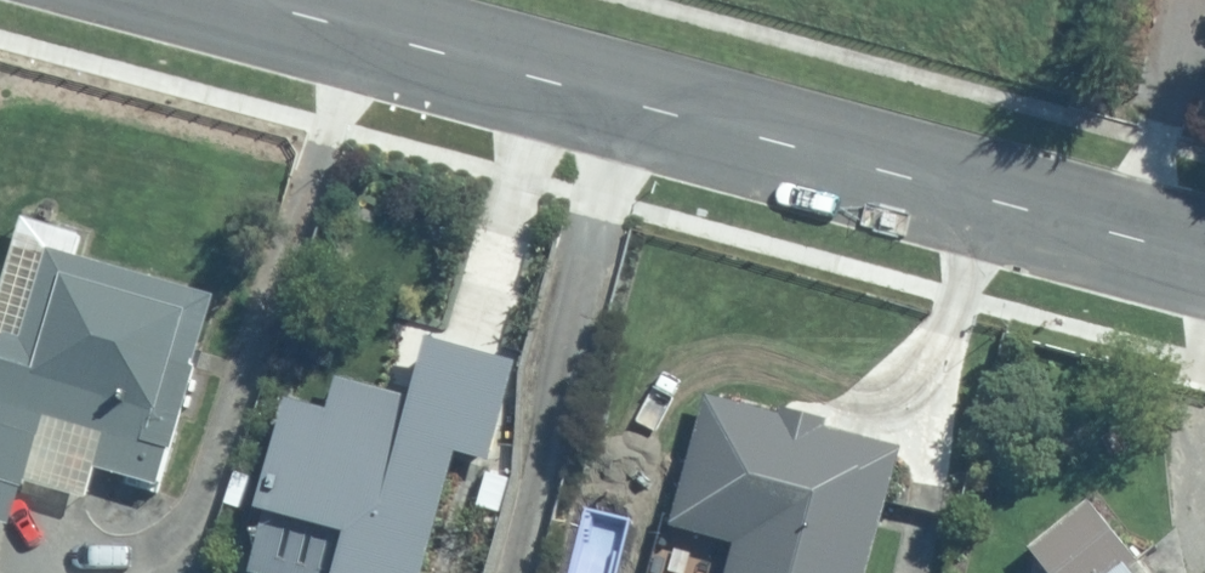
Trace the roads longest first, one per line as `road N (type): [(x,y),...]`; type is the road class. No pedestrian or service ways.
road 1 (residential): [(512,572),(624,102)]
road 2 (residential): [(624,102),(1051,213)]
road 3 (residential): [(247,0),(624,102)]
road 4 (residential): [(1106,0),(1051,213)]
road 5 (residential): [(1051,213),(1204,256)]

